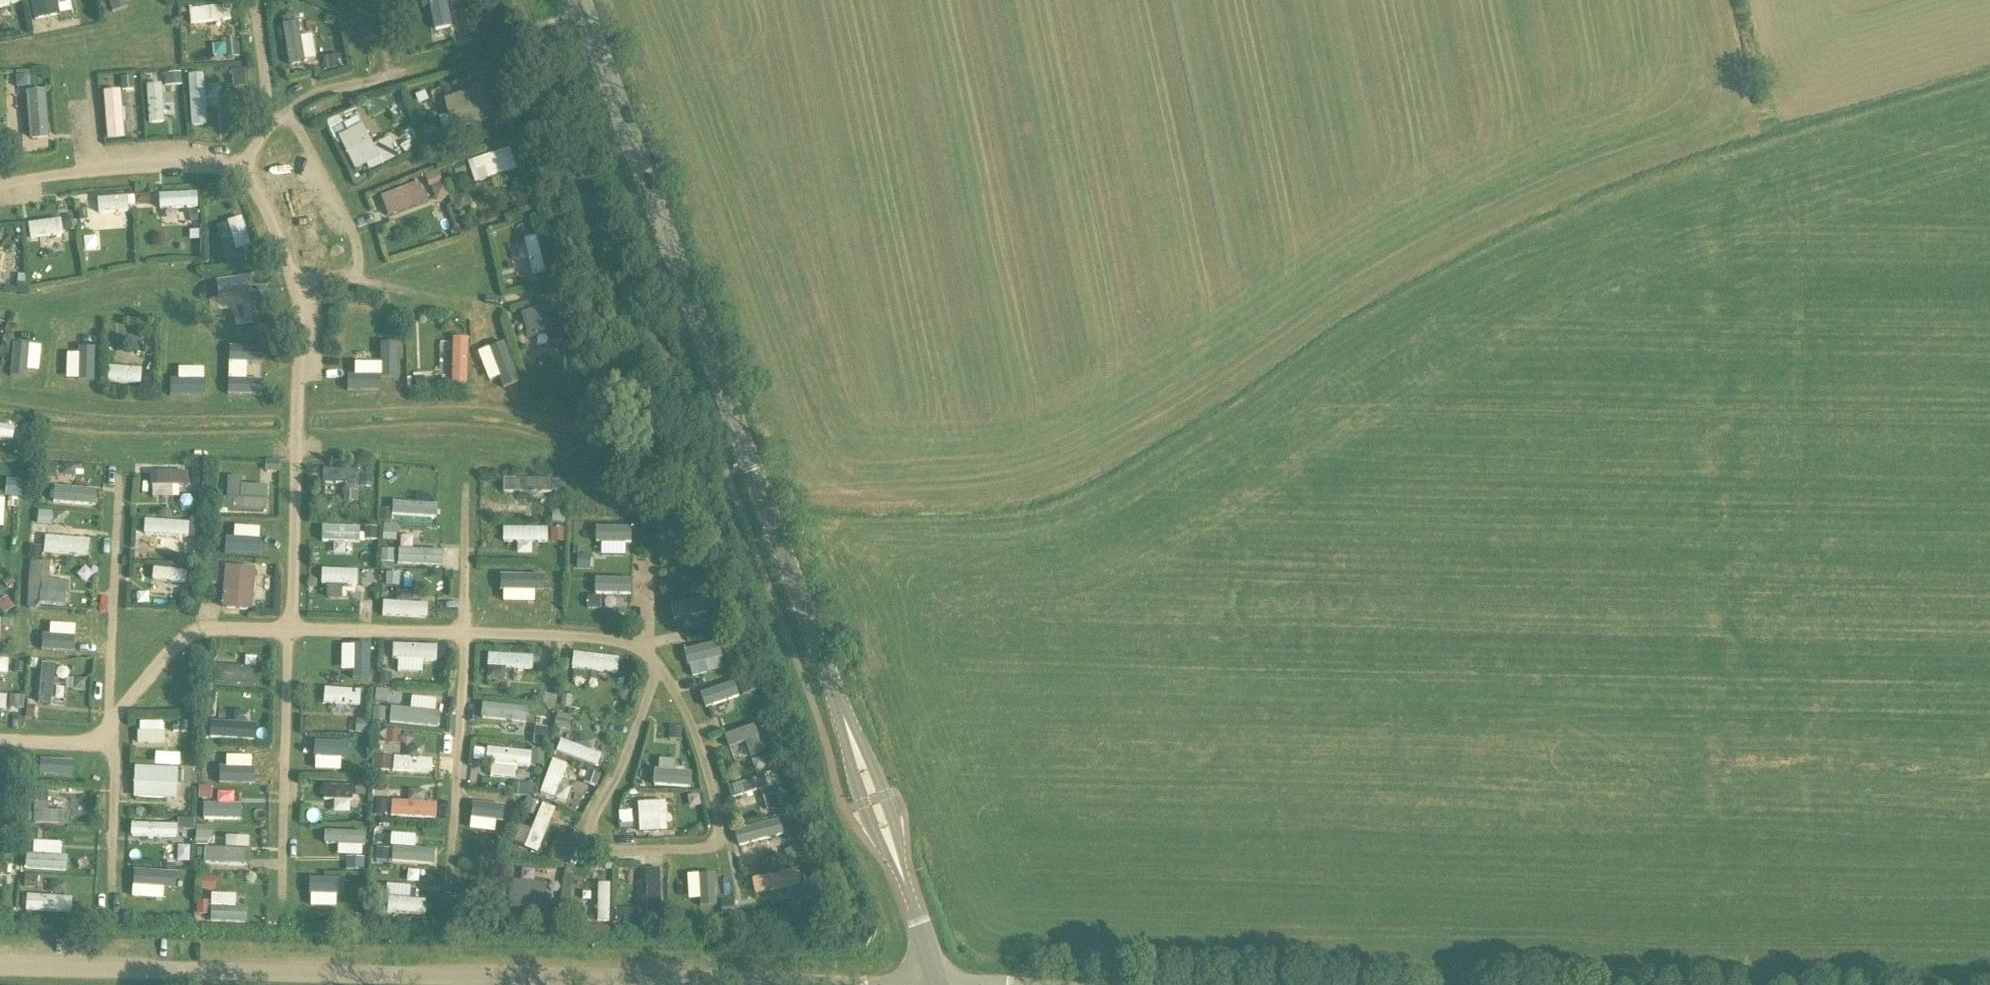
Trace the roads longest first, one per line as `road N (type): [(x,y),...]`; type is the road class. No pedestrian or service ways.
road 1 (tertiary): [(943,984),(583,0)]
road 2 (unclassified): [(905,984),(0,967)]

